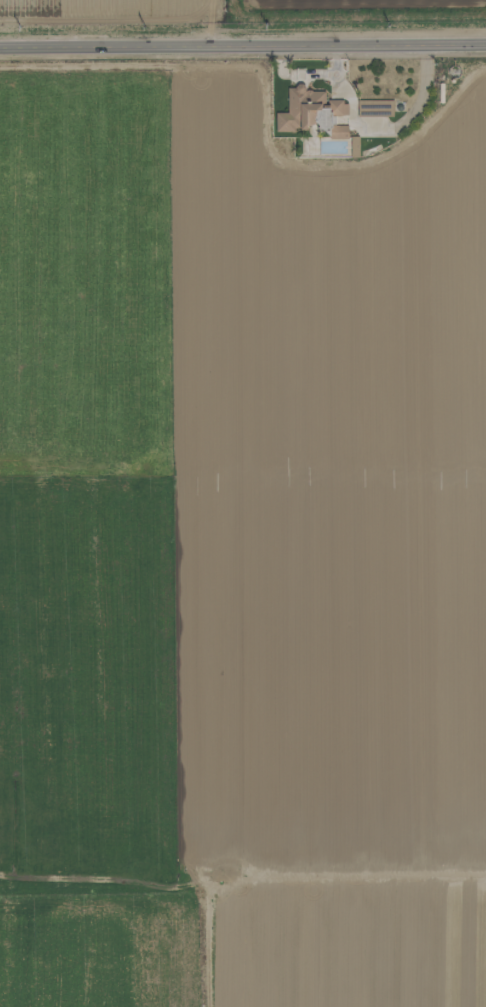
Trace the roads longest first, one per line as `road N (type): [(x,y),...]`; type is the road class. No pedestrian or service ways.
road 1 (primary): [(0,51),(485,48)]

